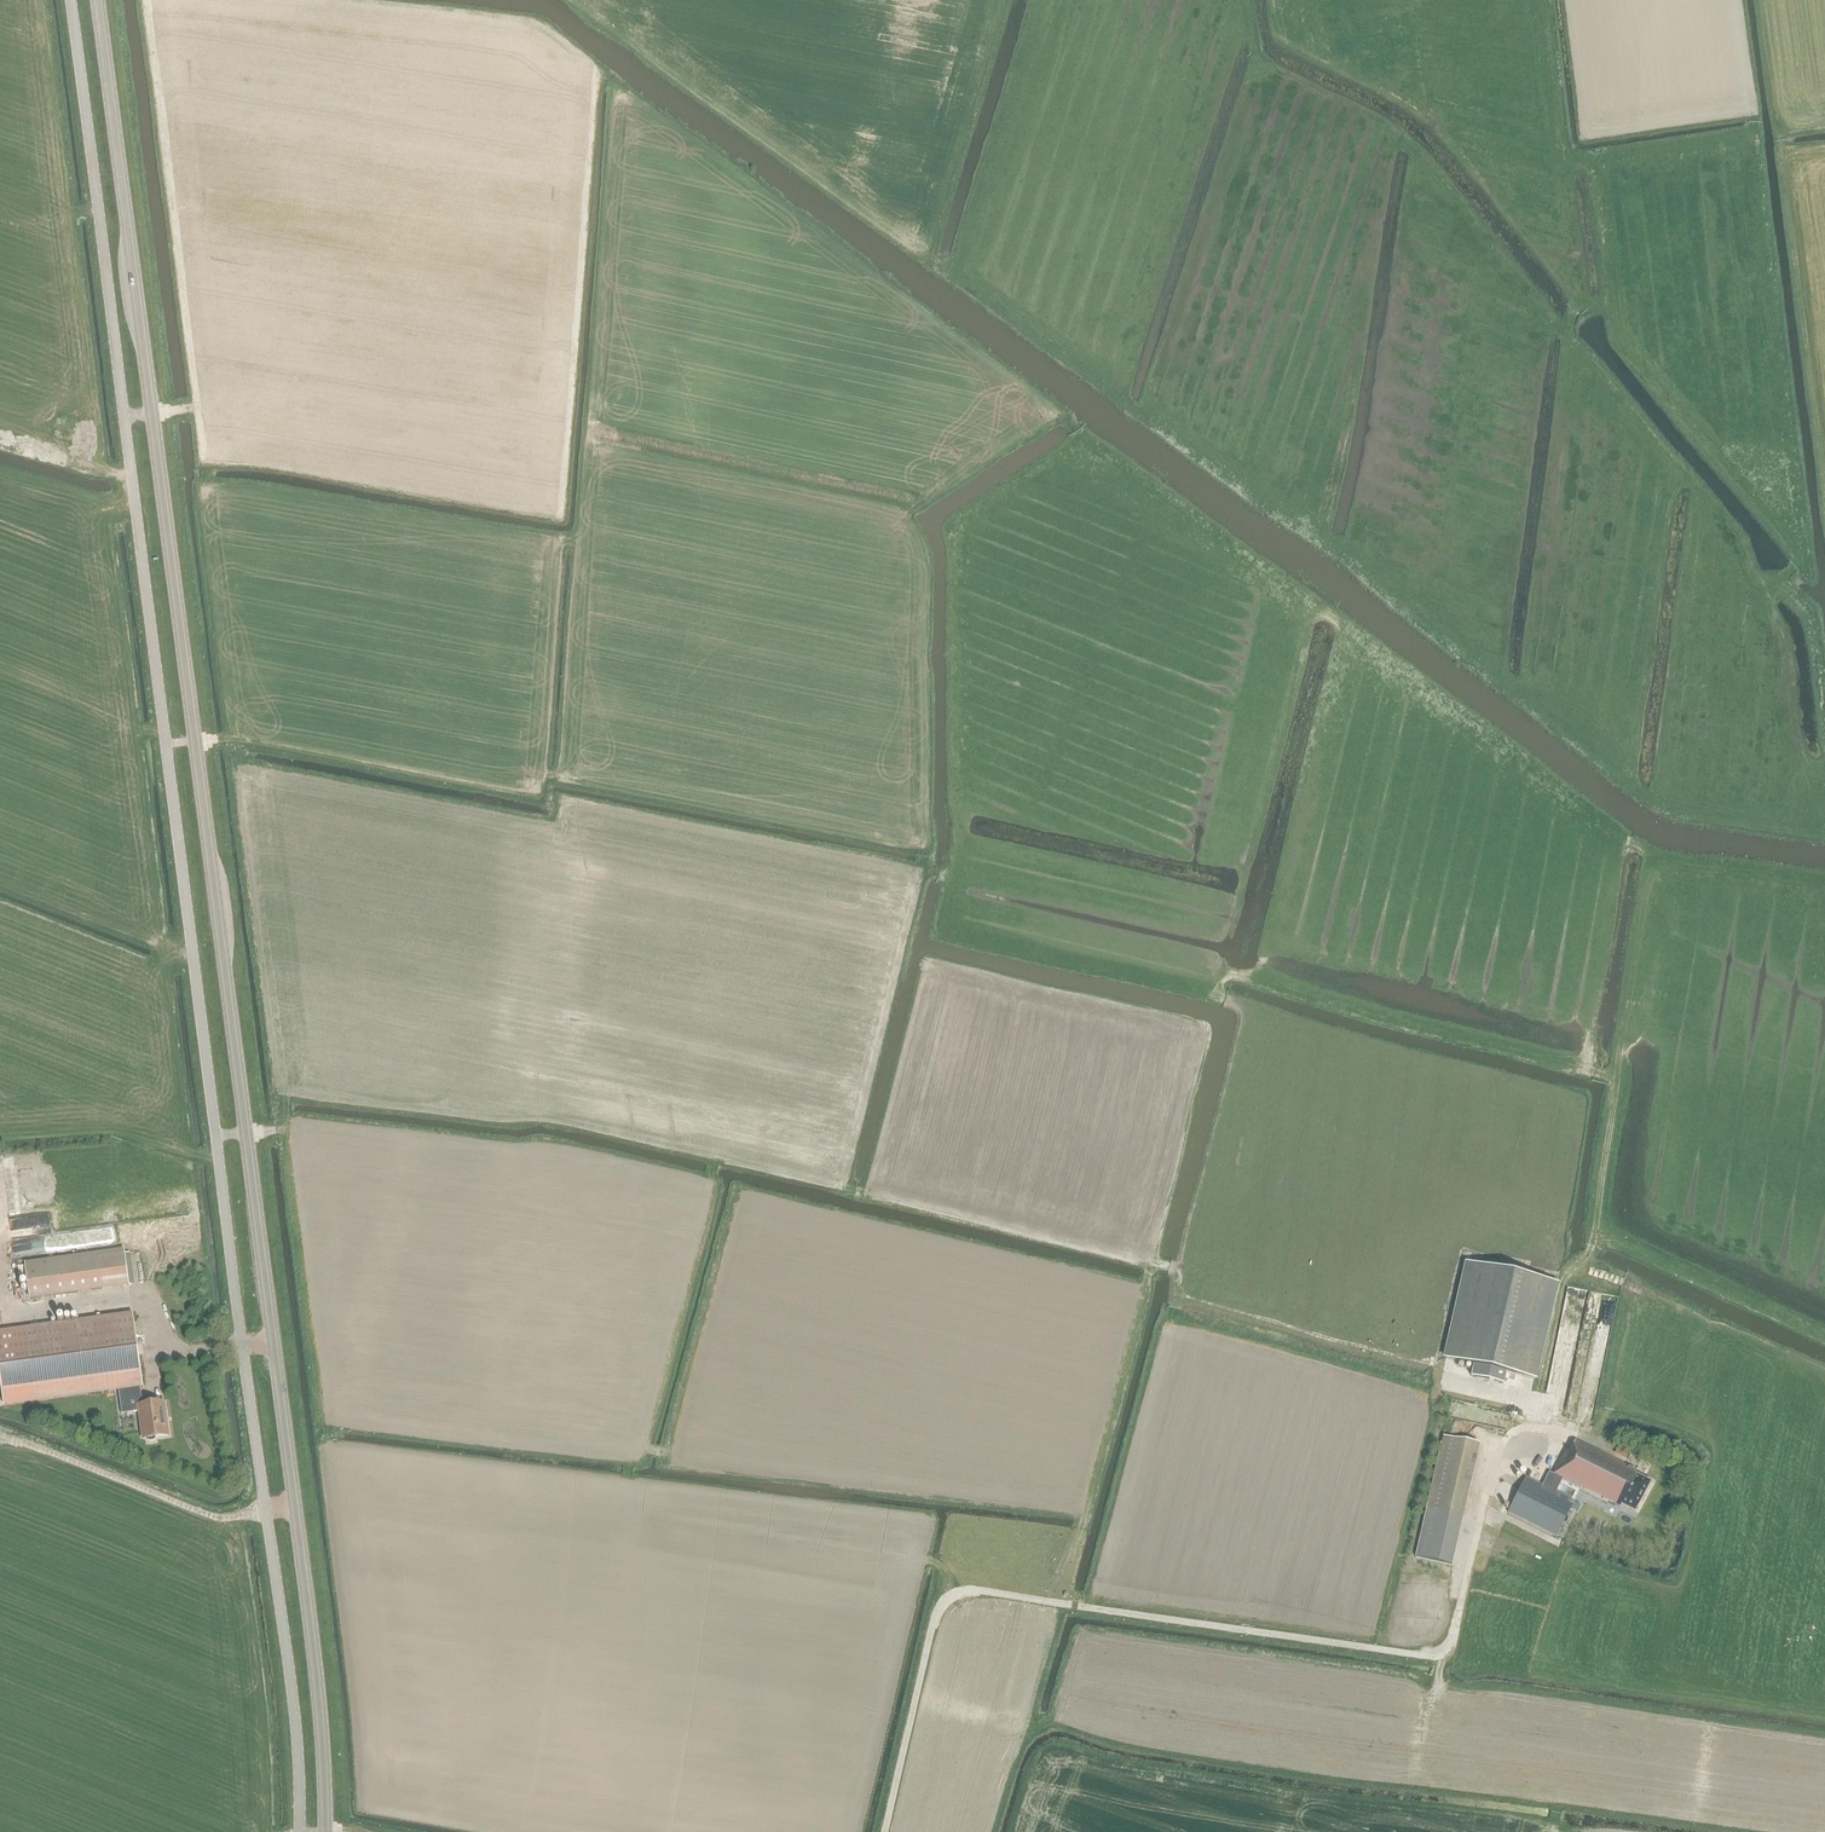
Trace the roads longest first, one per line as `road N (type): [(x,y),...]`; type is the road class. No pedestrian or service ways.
road 1 (unclassified): [(299,1831),(292,1693),(70,0)]
road 2 (primary): [(325,1831),(312,1643),(97,0)]
road 3 (track): [(1538,1429),(1563,1284),(1589,1252),(1623,1039)]

